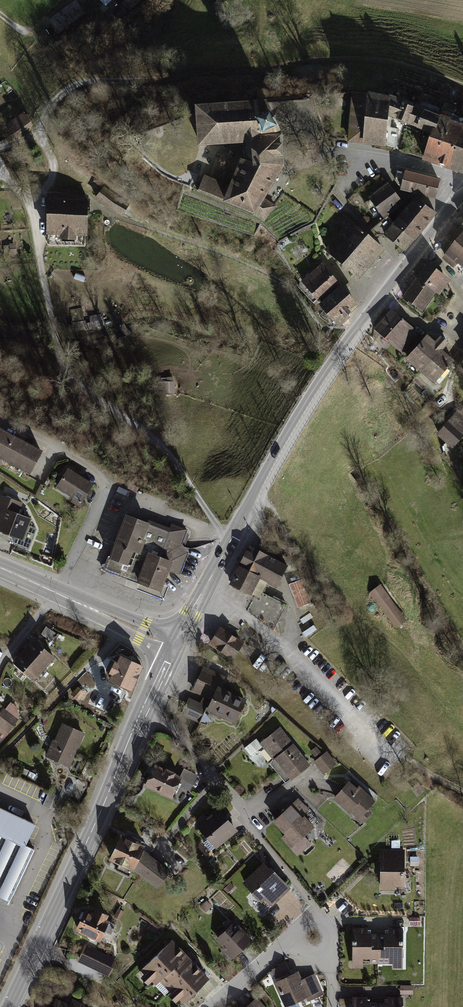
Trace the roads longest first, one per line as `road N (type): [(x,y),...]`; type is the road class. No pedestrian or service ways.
road 1 (tertiary): [(175,648),(307,399),(462,194)]
road 2 (track): [(26,201),(53,172),(44,118),(81,83),(361,59),(462,86)]
road 3 (track): [(231,539),(161,445),(70,376),(41,266)]
road 4 (tertiary): [(10,1006),(148,707)]
road 5 (residential): [(55,592),(103,499),(104,480),(0,419)]
road 6 (residential): [(148,707),(250,815)]
road 7 (residential): [(331,151),(415,164),(462,184)]
road 8 (tertiary): [(55,592),(175,648)]

